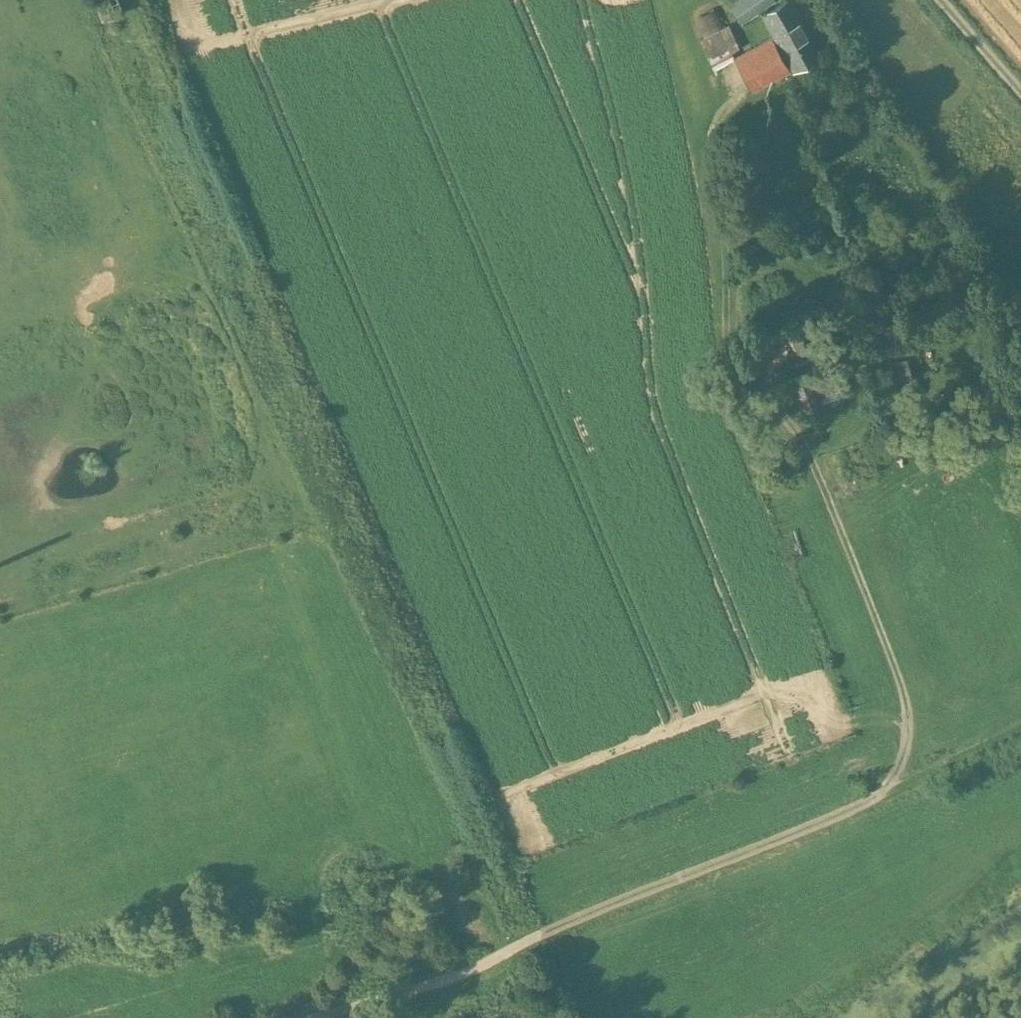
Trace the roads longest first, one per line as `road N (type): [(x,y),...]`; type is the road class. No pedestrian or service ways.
road 1 (track): [(870,798),(1020,731)]

